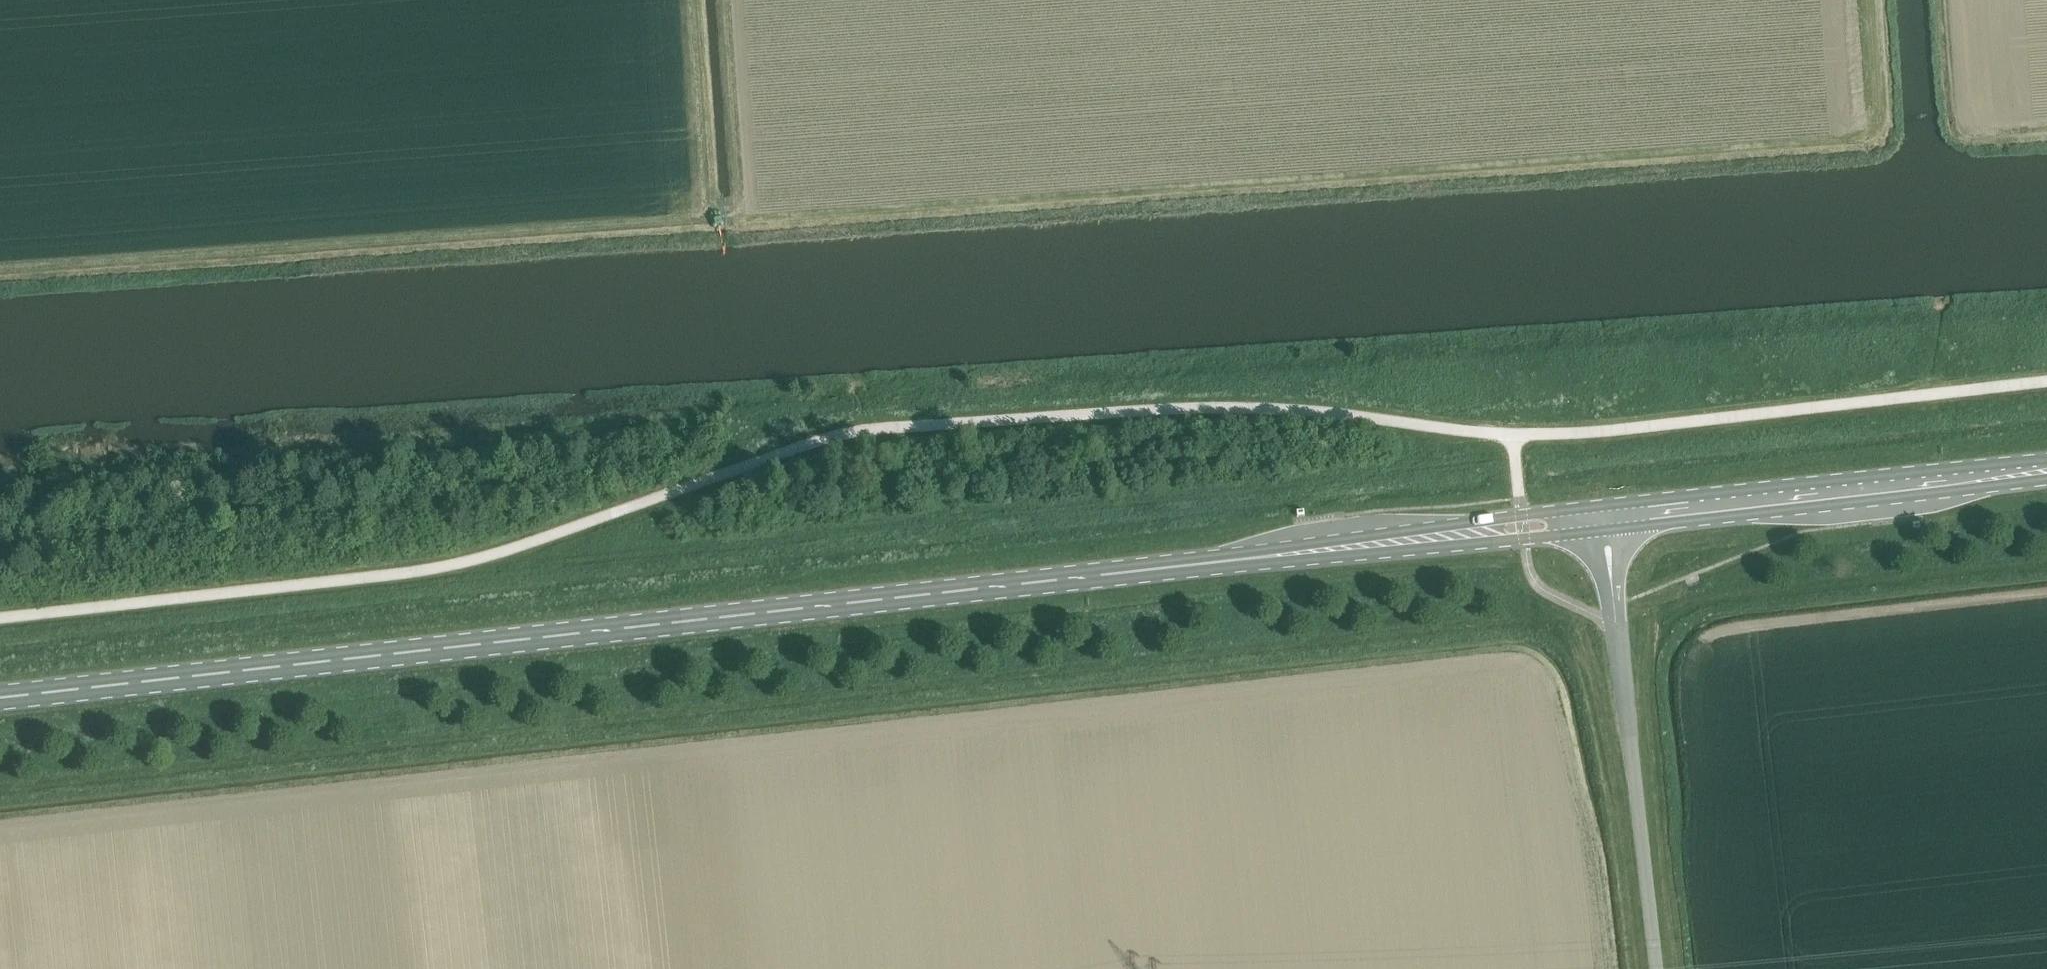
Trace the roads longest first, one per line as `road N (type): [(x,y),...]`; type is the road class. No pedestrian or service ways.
road 1 (primary): [(0,692),(555,625),(1469,533)]
road 2 (unclassified): [(1650,968),(1603,519)]
road 3 (primary): [(1603,519),(2046,470)]
road 4 (primary): [(1603,519),(1541,511),(1503,516),(1469,533)]
road 5 (primary): [(1469,533),(1523,540),(1603,519)]

